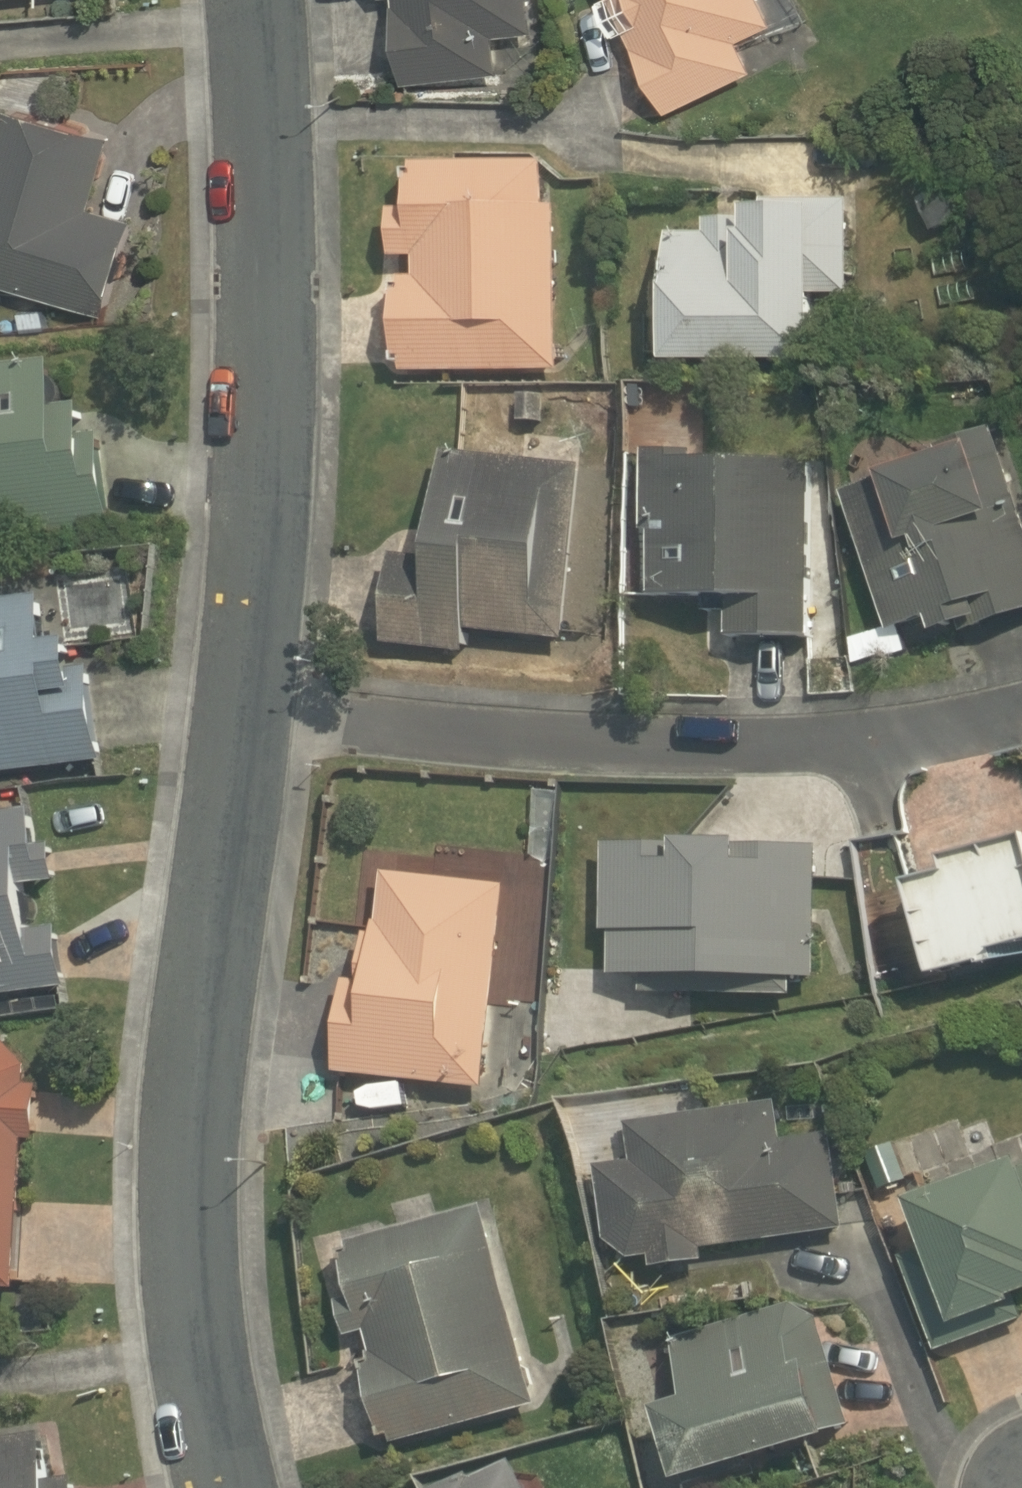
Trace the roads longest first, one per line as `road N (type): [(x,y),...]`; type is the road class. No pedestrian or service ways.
road 1 (residential): [(265,1487),(220,1281),(227,1041),(292,604),(300,0)]

